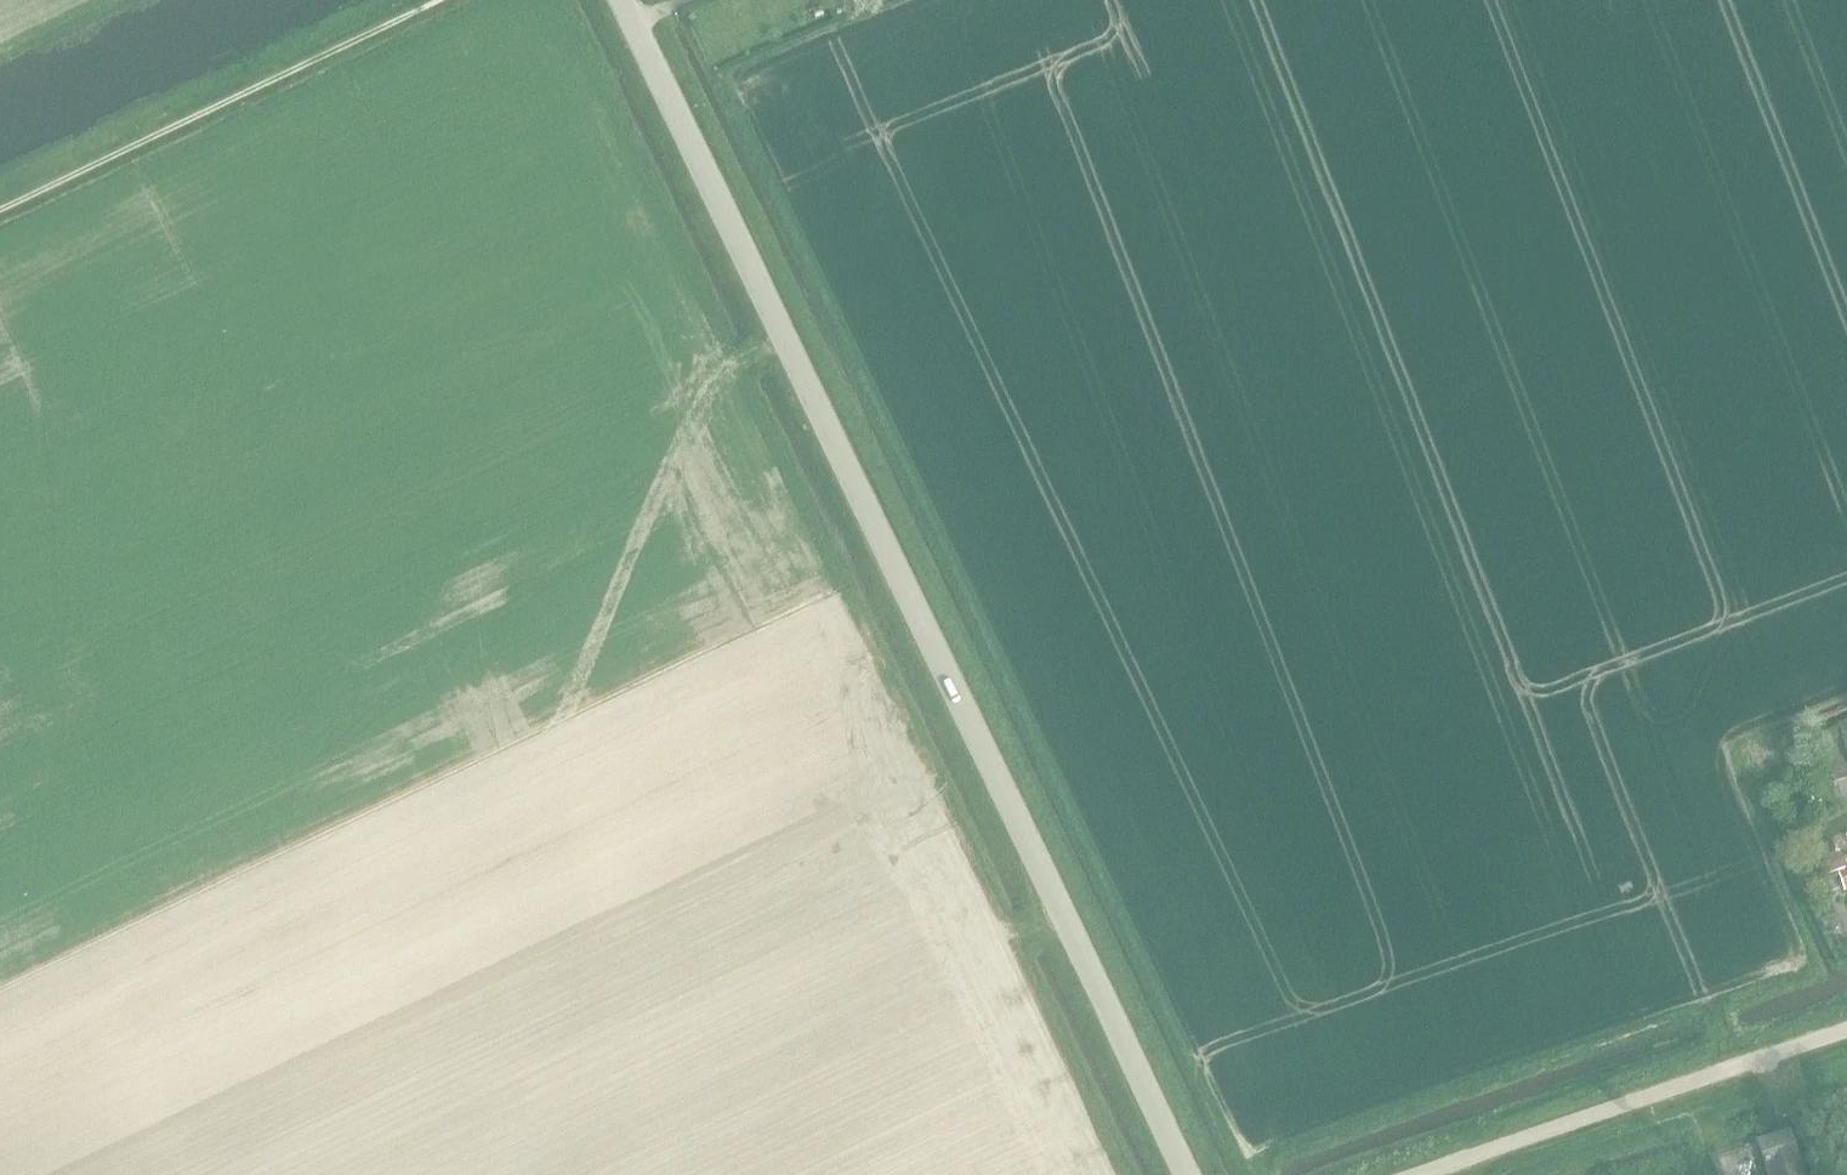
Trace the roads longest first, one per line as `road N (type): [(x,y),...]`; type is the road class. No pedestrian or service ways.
road 1 (unclassified): [(1194,1174),(624,0)]
road 2 (unclassified): [(1418,1174),(1846,1031)]

